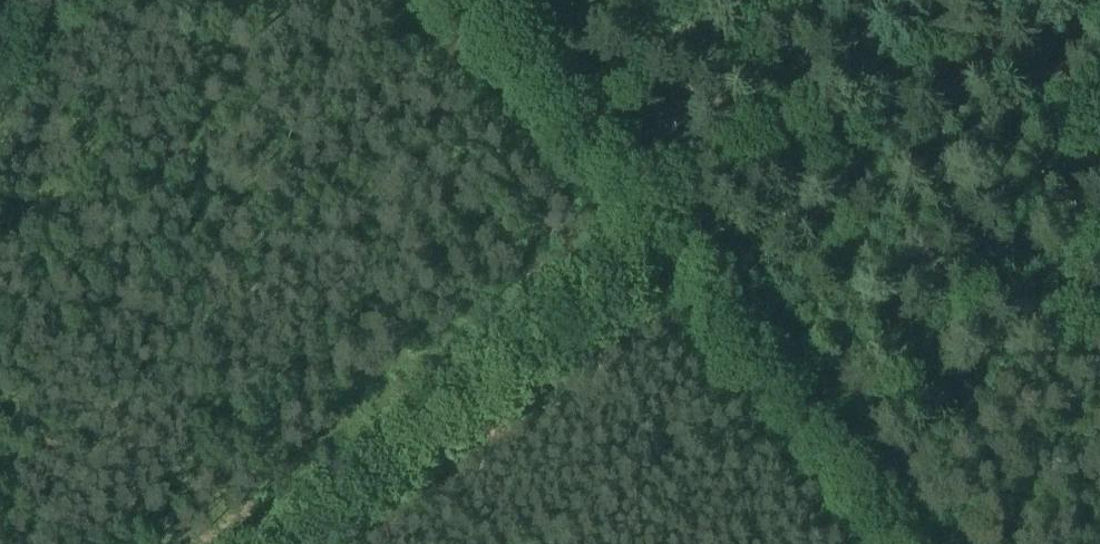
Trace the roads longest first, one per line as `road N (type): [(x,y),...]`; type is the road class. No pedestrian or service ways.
road 1 (track): [(318,543),(639,291),(681,239)]
road 2 (track): [(681,239),(918,543)]
road 3 (track): [(876,485),(1022,373),(1075,342),(1099,342)]
road 4 (track): [(485,0),(518,26),(649,183)]
road 5 (track): [(688,0),(680,69),(686,125),(649,183)]

